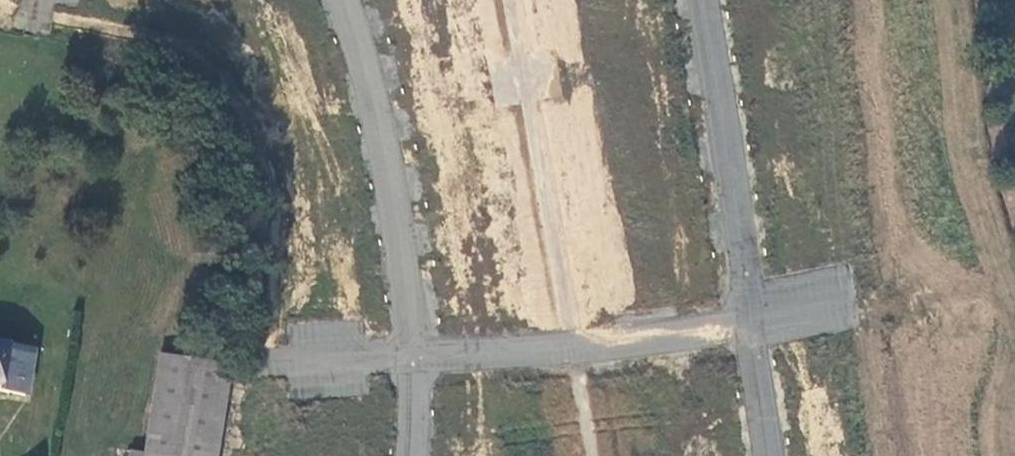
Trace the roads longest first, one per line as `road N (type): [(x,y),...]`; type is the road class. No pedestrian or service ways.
road 1 (residential): [(344,0),(399,220),(406,357)]
road 2 (residential): [(406,357),(751,324)]
road 3 (residential): [(702,0),(751,324)]
road 4 (residential): [(269,364),(406,357)]
road 5 (residential): [(751,324),(771,455)]

